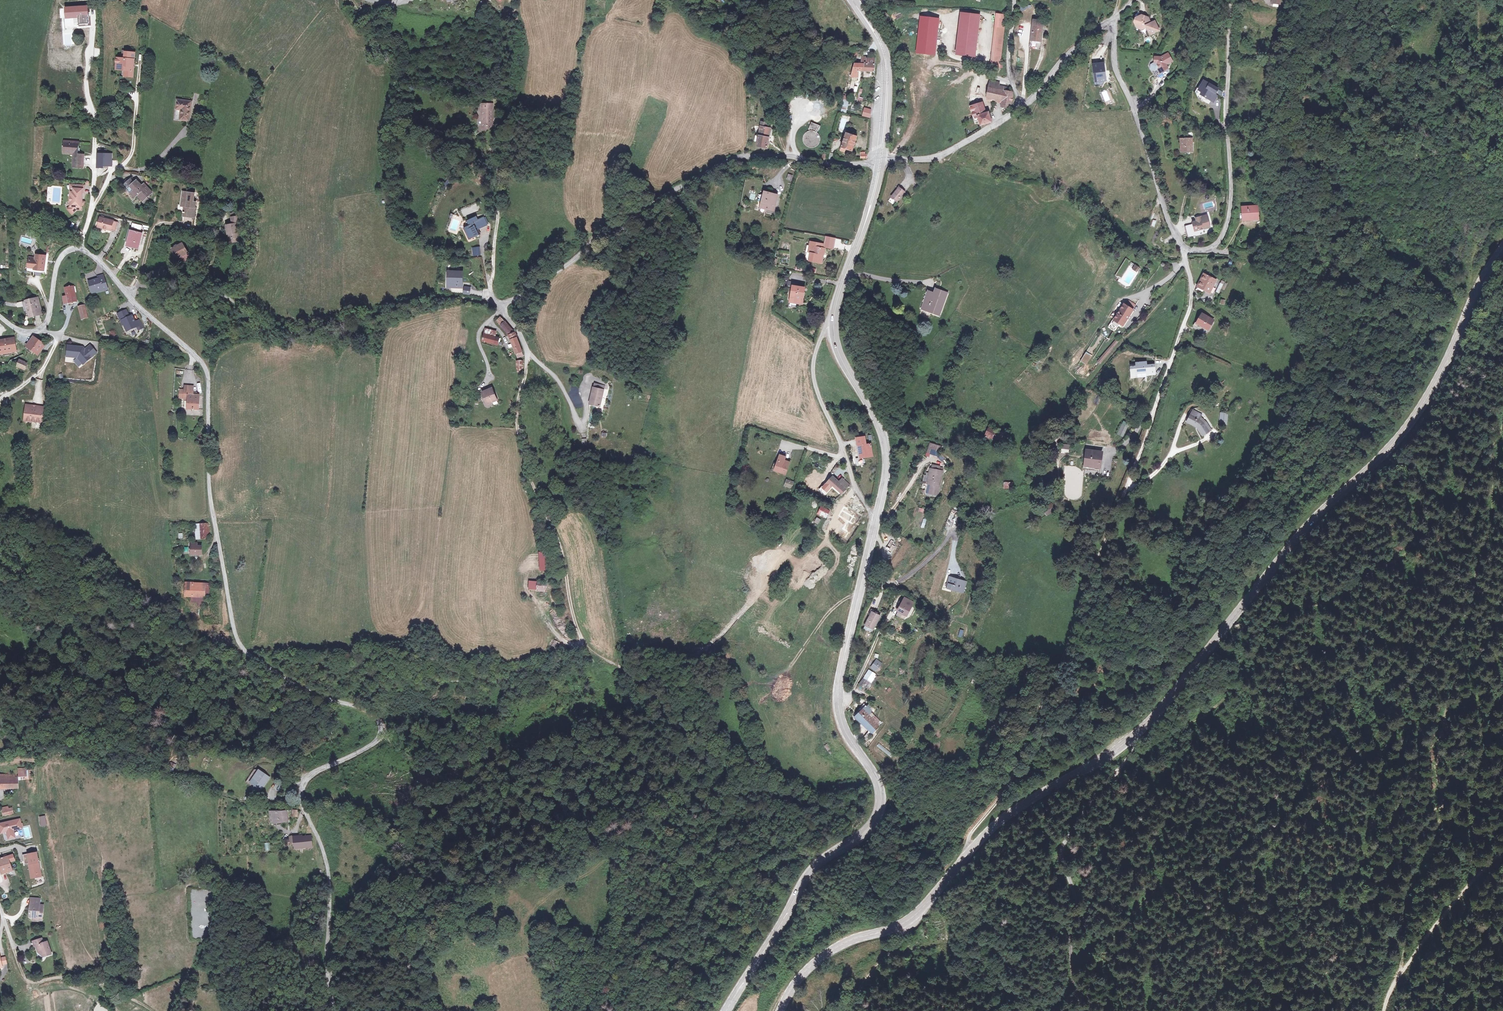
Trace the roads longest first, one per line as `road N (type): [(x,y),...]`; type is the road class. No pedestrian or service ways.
road 1 (unclassified): [(21,331),(48,323),(57,266),(81,248),(207,367),(208,488),(238,640),(246,655),(309,690),(385,722),(373,752),(303,787),(327,871),(337,1010)]
road 2 (secondary): [(1502,248),(1433,387),(1383,455),(1315,517),(1170,699),(1119,747),(1008,815),(915,915),(813,964),(780,1010)]
road 3 (secondary): [(726,1010),(814,868),(875,820),(875,777),(843,729),(837,706),(873,536)]
road 4 (track): [(1401,971),(1419,876),(1442,811),(1434,744),(1492,509),(1495,444)]
road 5 (residential): [(1116,18),(1117,69),(1166,213),(1184,250),(1201,252),(1223,236),(1231,216),(1234,0)]
road 6 (track): [(617,1010),(619,855),(640,828),(678,805),(682,755),(640,684),(584,644)]
road 7 (unclassified): [(876,162),(729,161),(501,308)]
road 8 (track): [(584,644),(517,427),(527,353)]
road 9 (track): [(1087,1010),(1070,963),(1073,902),(1059,857),(1123,760),(1119,747)]
road 10 (residential): [(877,518),(854,485),(814,381),(816,349),(833,327)]
road 11 (secondary): [(877,518),(886,471),(881,430),(844,365),(833,327)]
road 12 (unclassified): [(501,308),(493,300),(497,207),(490,151)]
road 13 (track): [(1401,971),(1502,846)]
road 14 (residential): [(883,161),(935,158),(1023,108)]
road 15 (secondary): [(883,161),(891,66),(882,34),(866,20)]
road 16 (secondary): [(866,20),(883,58),(876,162)]
road 17 (secondary): [(833,327),(874,192)]
road 18 (unclassified): [(577,421),(555,377),(527,353),(501,308)]
road 19 (residential): [(1023,108),(1065,59),(1116,18)]

